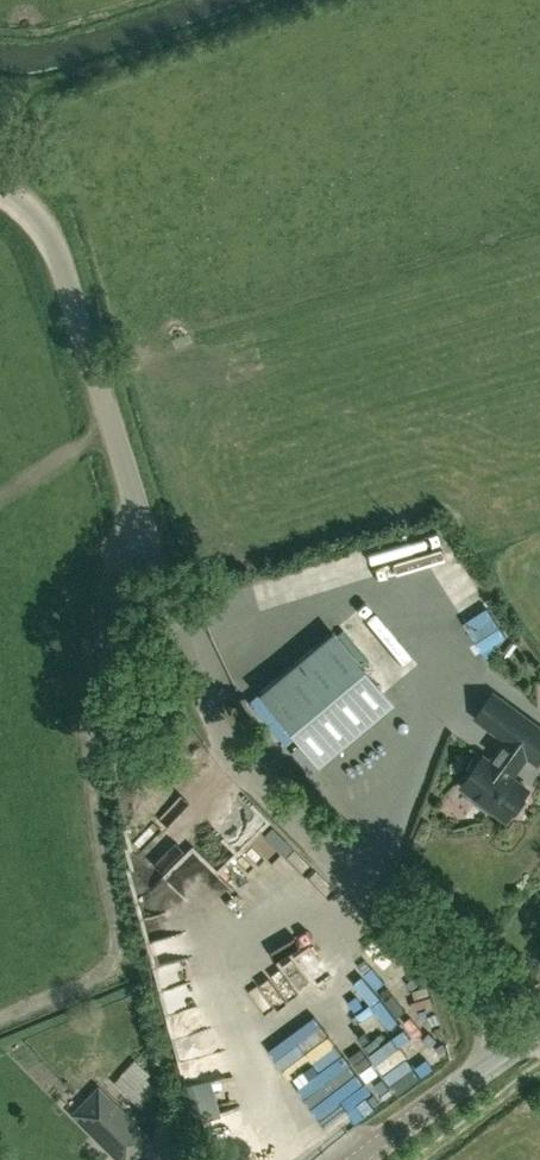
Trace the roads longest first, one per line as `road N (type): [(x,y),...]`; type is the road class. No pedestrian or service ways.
road 1 (unclassified): [(0,189),(59,253),(147,546),(222,727),(515,1047)]
road 2 (track): [(22,205),(37,182),(27,92),(292,0)]
road 3 (tertiary): [(358,1159),(515,1047)]

